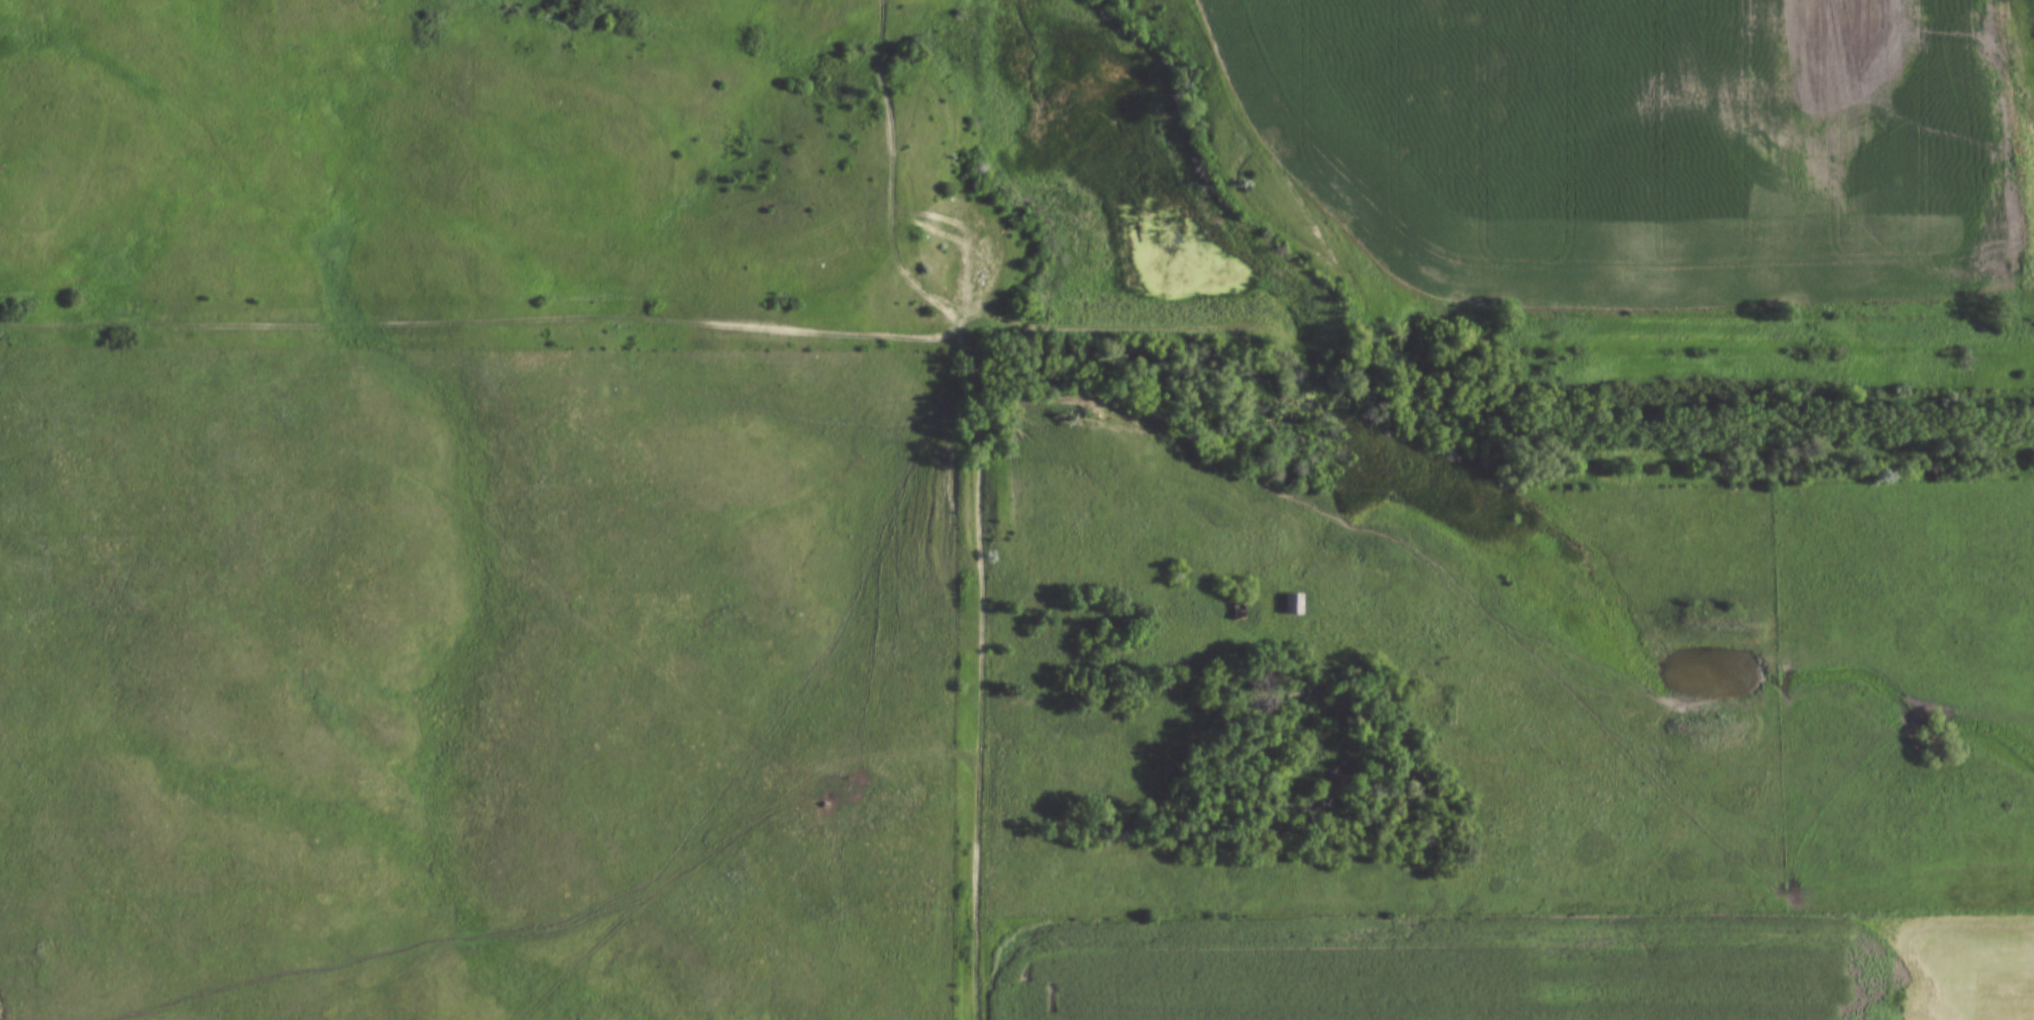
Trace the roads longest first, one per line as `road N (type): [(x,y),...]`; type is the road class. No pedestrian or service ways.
road 1 (track): [(969,339),(726,331),(330,349),(0,347)]
road 2 (track): [(976,1019),(981,601),(969,339)]

